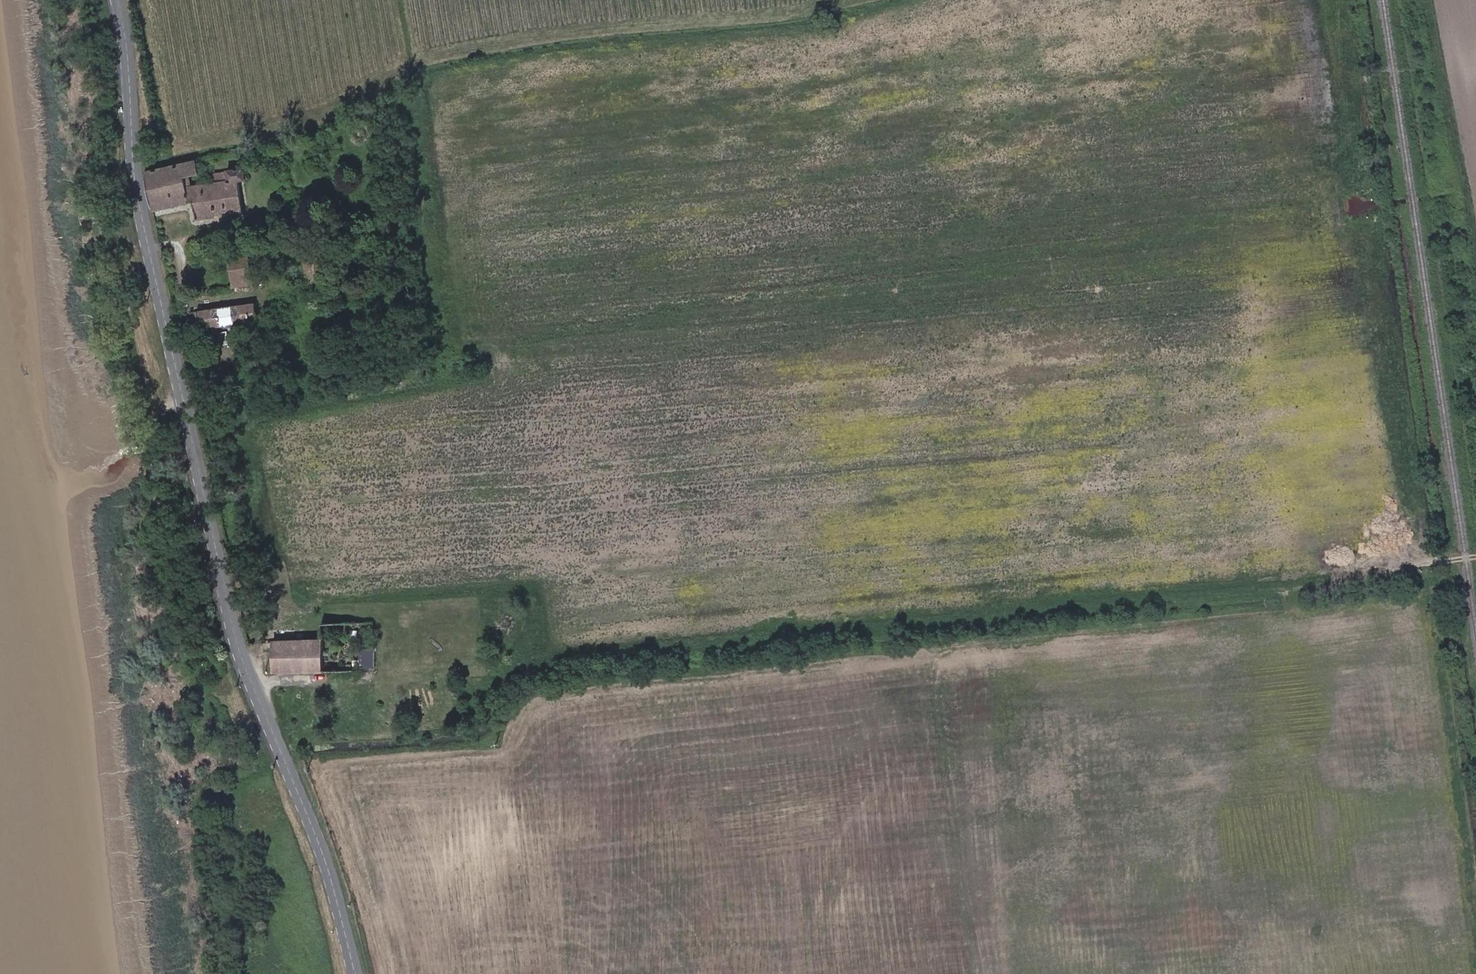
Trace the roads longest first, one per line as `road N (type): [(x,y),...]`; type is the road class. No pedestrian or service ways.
road 1 (tertiary): [(118,0),(136,184),(234,629),(327,867),(355,973)]
road 2 (track): [(549,666),(1376,578),(1475,557)]

